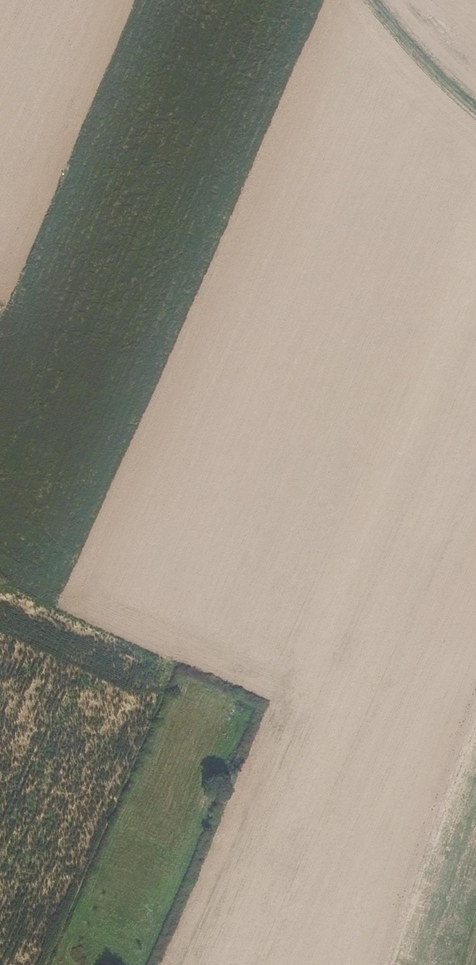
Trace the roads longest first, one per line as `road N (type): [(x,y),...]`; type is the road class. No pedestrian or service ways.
road 1 (track): [(371,0),(475,111)]

